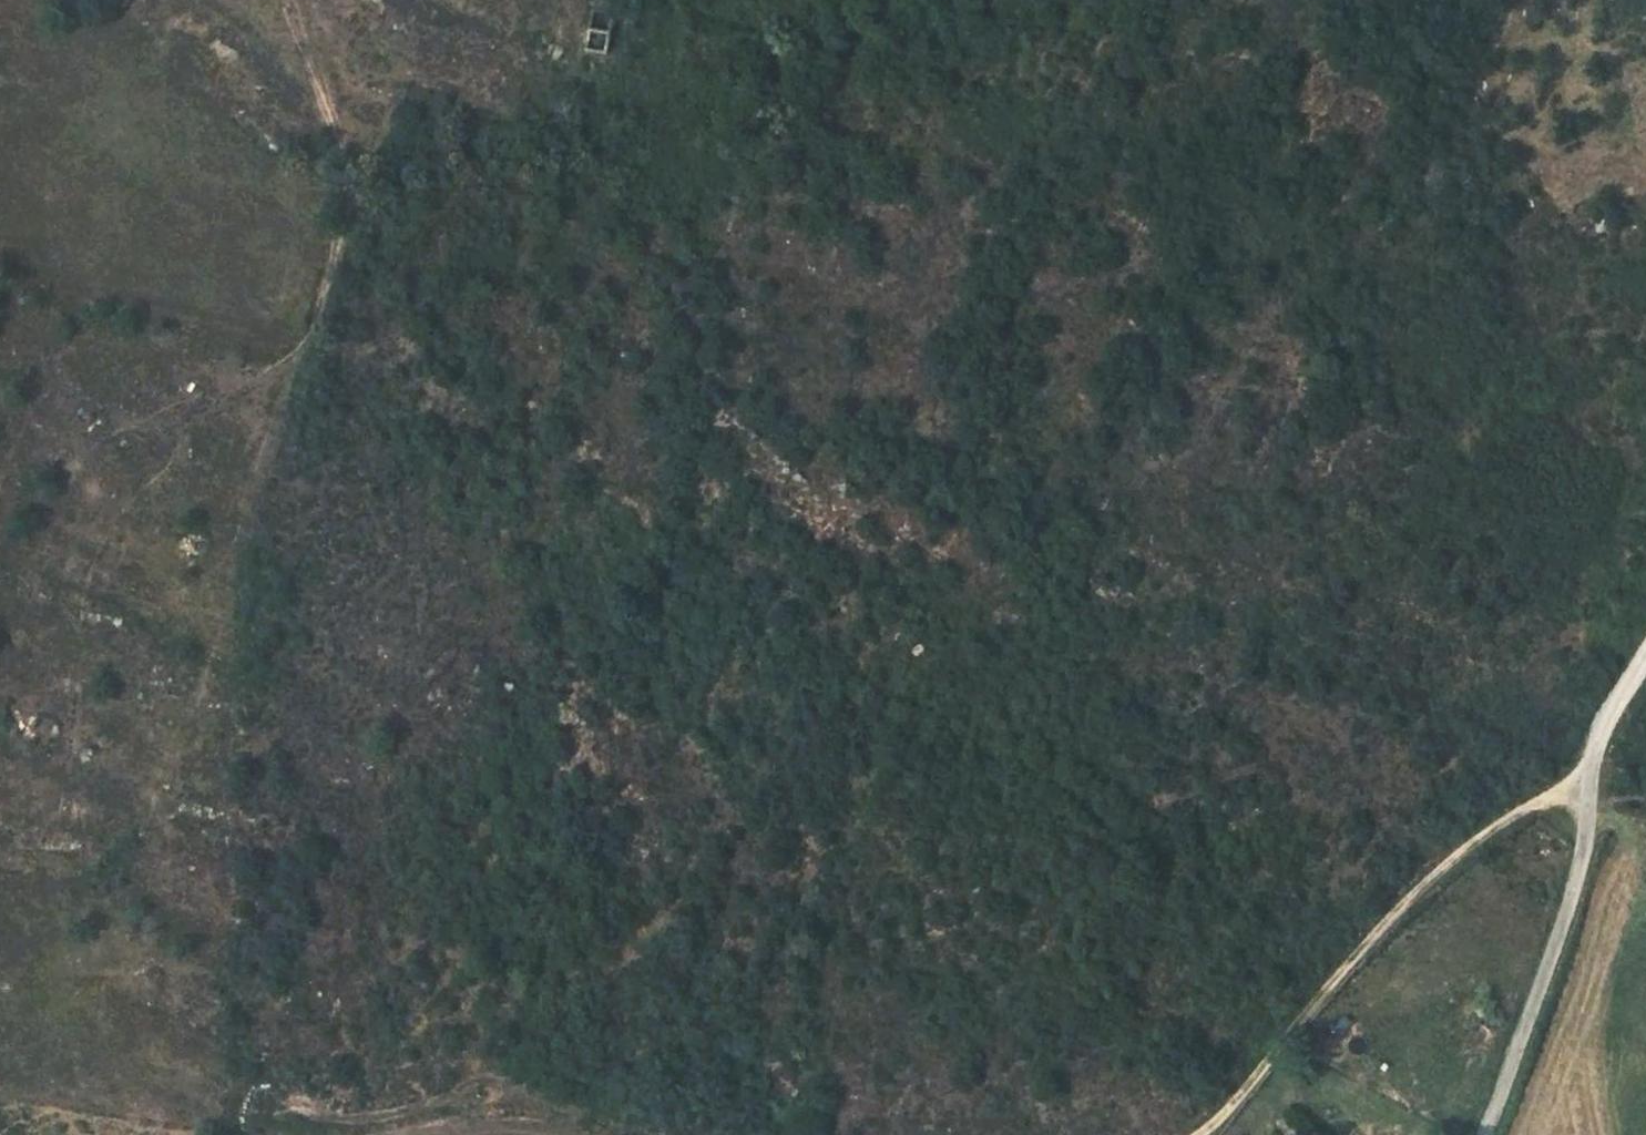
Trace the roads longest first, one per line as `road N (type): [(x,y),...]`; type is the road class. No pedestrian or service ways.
road 1 (track): [(1645,667),(1595,759),(1591,785),(1518,809),(1410,890),(1197,1134)]
road 2 (unclassified): [(1591,785),(1583,869),(1486,1134)]

